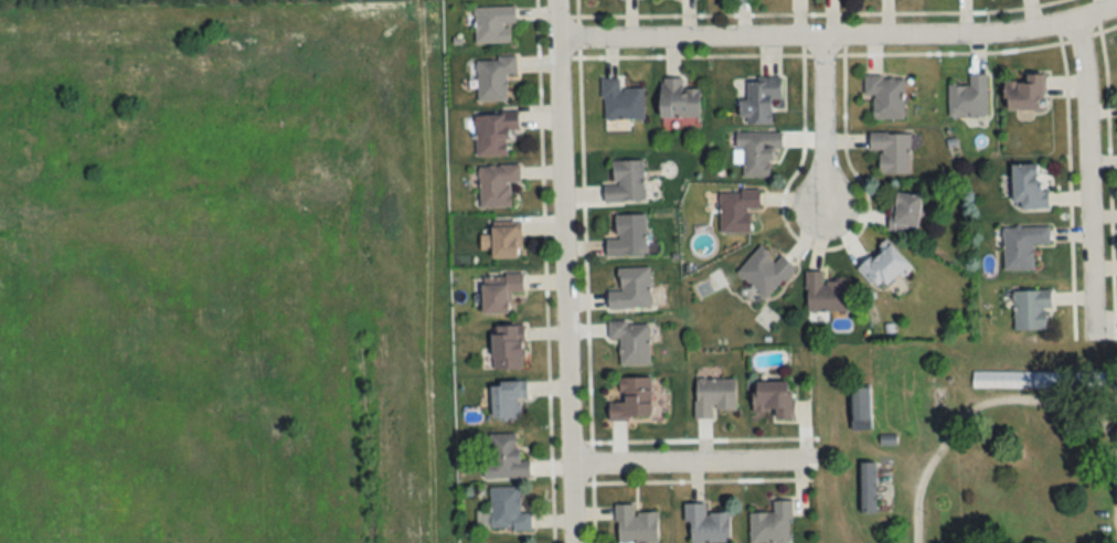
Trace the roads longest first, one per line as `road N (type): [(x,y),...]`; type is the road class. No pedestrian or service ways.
road 1 (residential): [(556,40),(986,38),(1074,25),(1116,7)]
road 2 (residential): [(555,0),(572,542)]
road 3 (residential): [(1074,25),(1086,93),(1093,343)]
road 4 (residential): [(568,468),(810,462)]
road 5 (residential): [(822,42),(827,217)]

